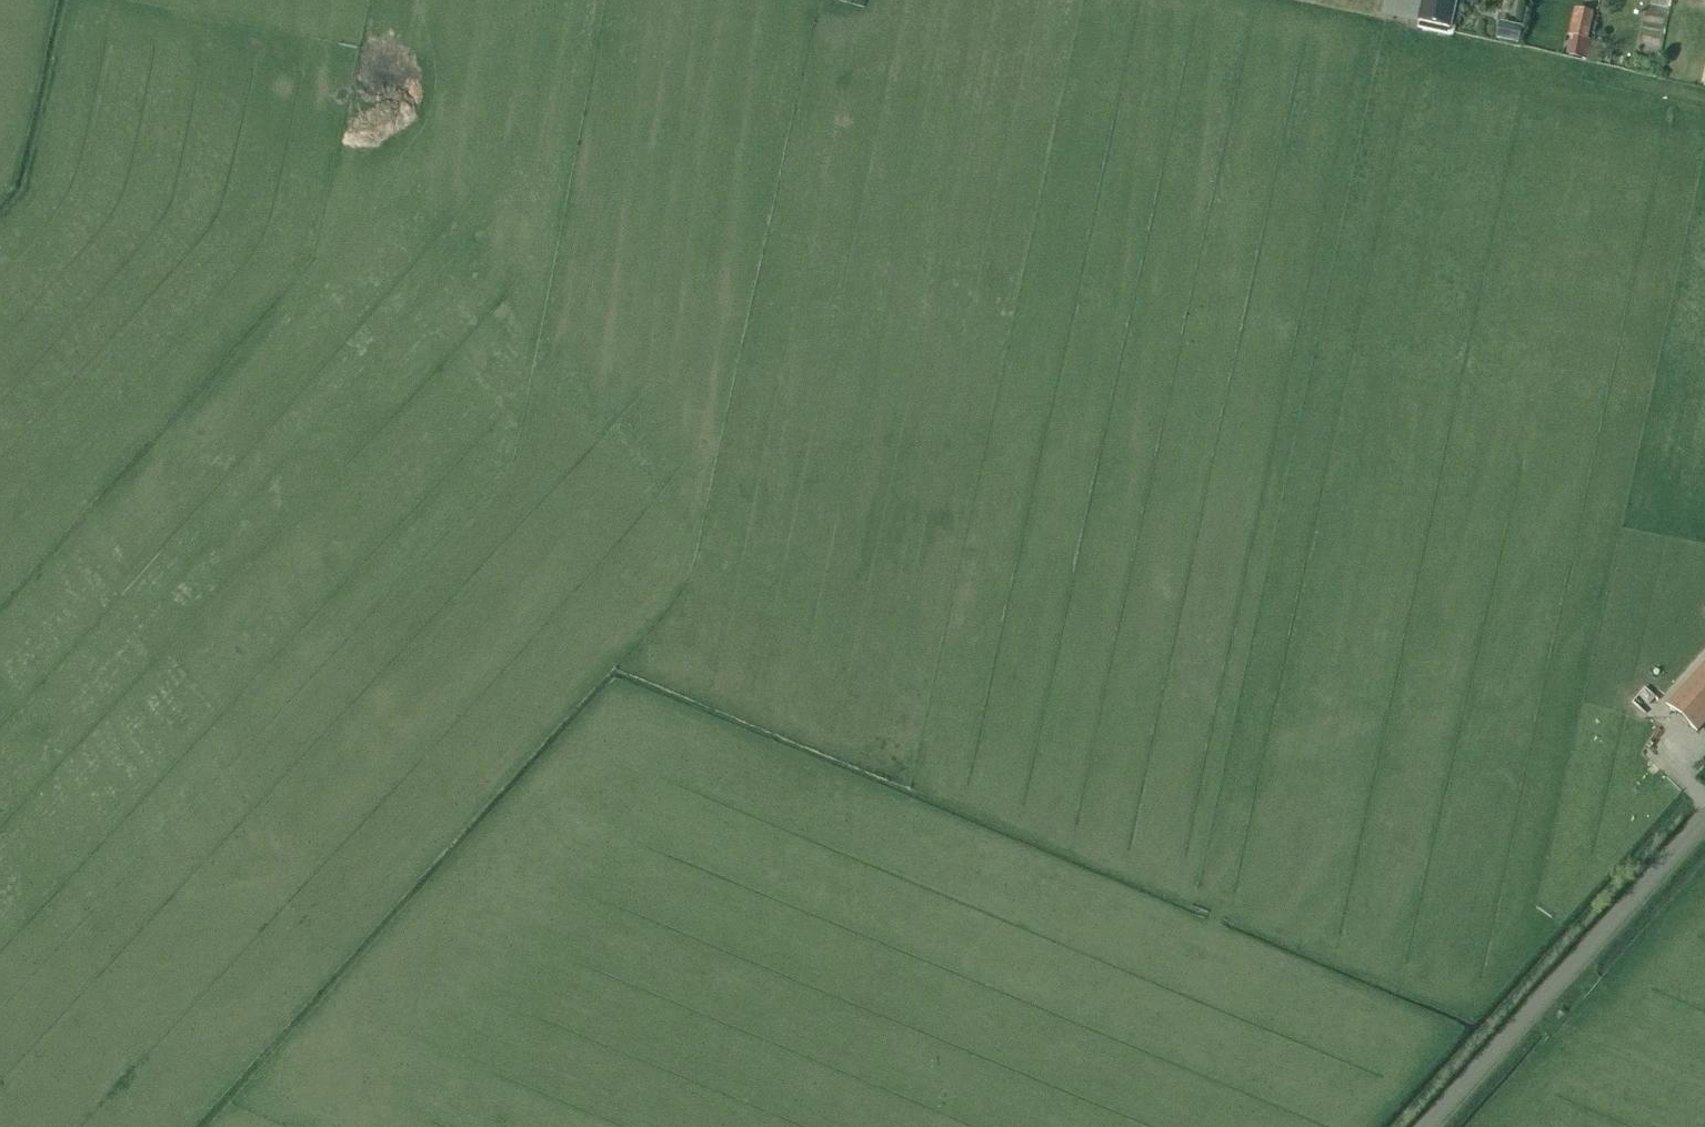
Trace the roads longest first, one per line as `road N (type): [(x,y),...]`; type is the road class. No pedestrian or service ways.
road 1 (unclassified): [(1427,1126),(1704,821)]

